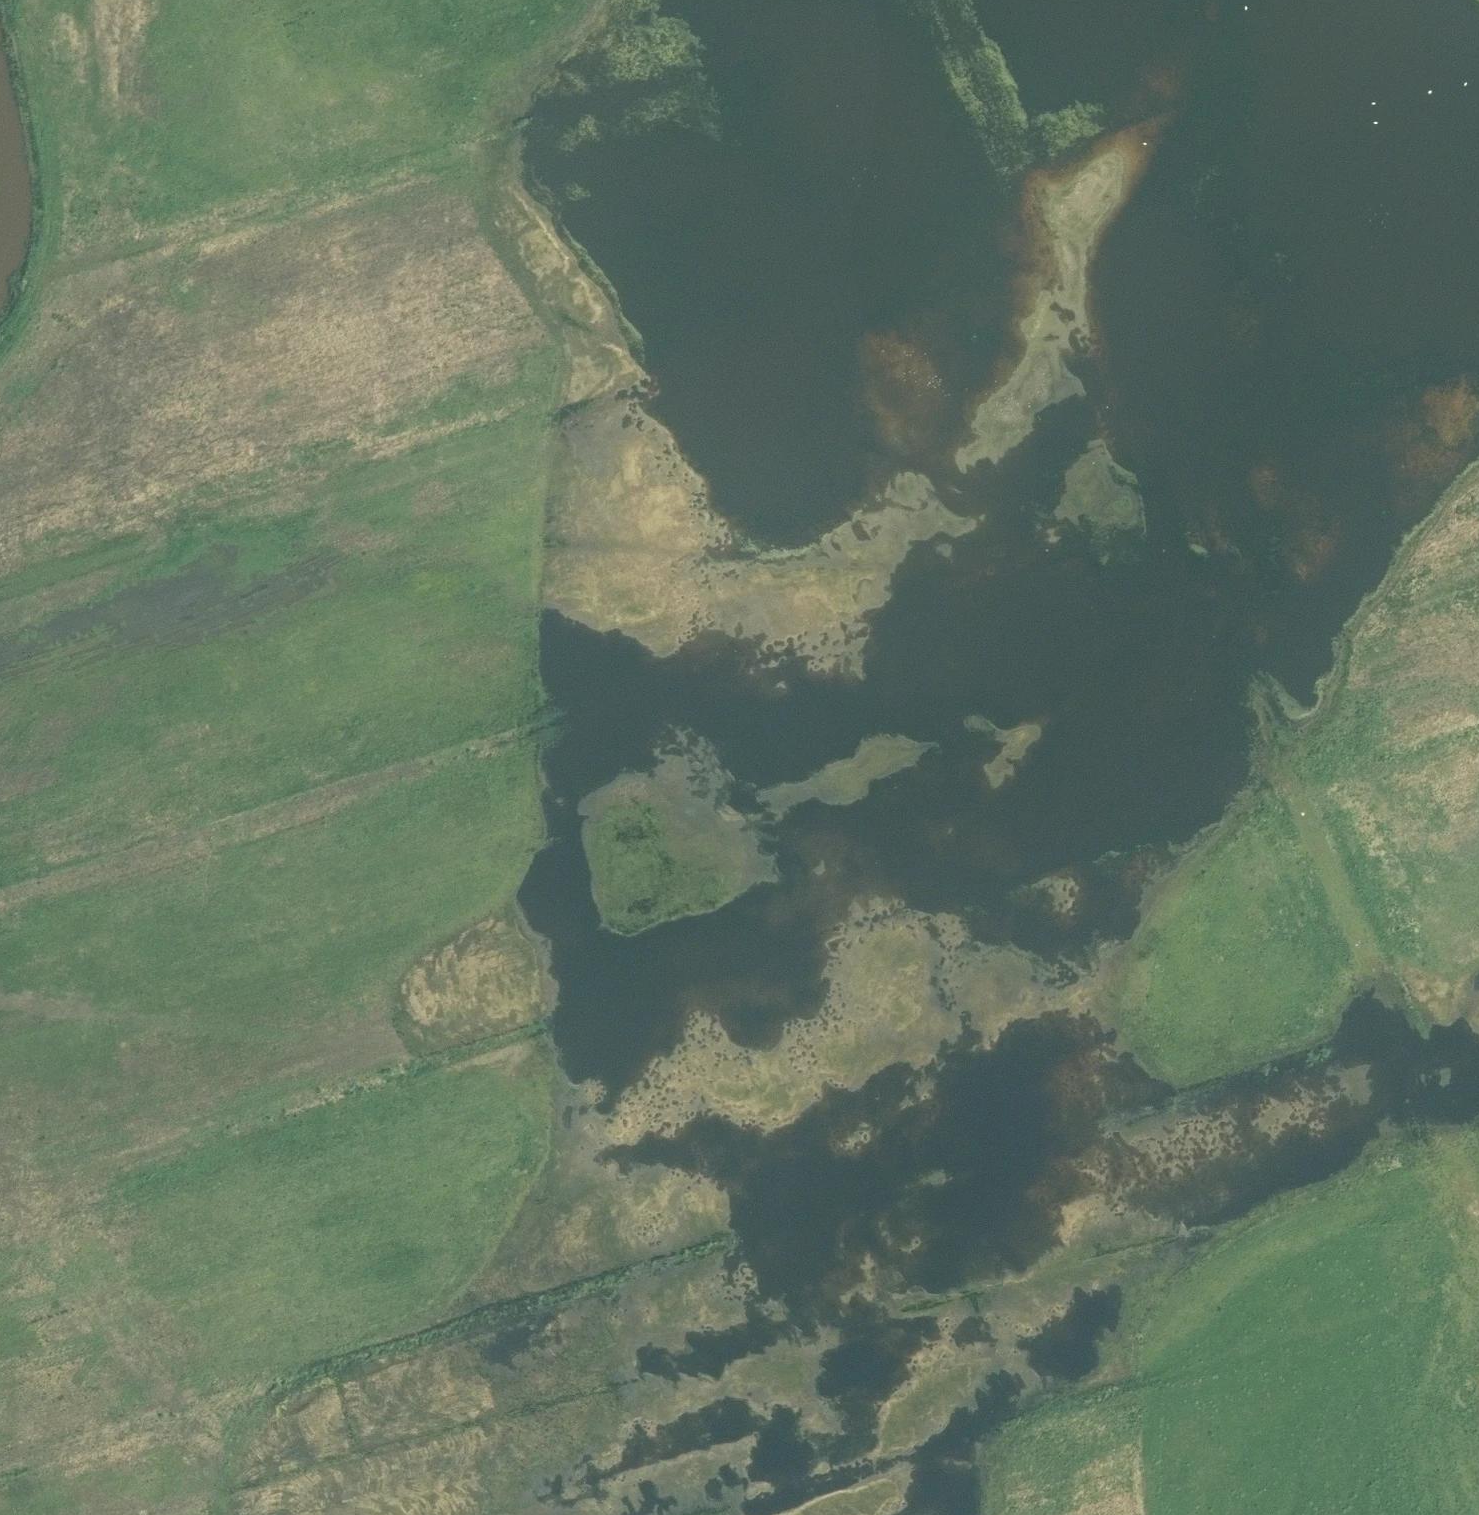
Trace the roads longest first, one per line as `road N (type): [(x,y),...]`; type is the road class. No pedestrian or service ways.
road 1 (track): [(0,353),(29,313),(54,248),(50,161),(21,0)]

